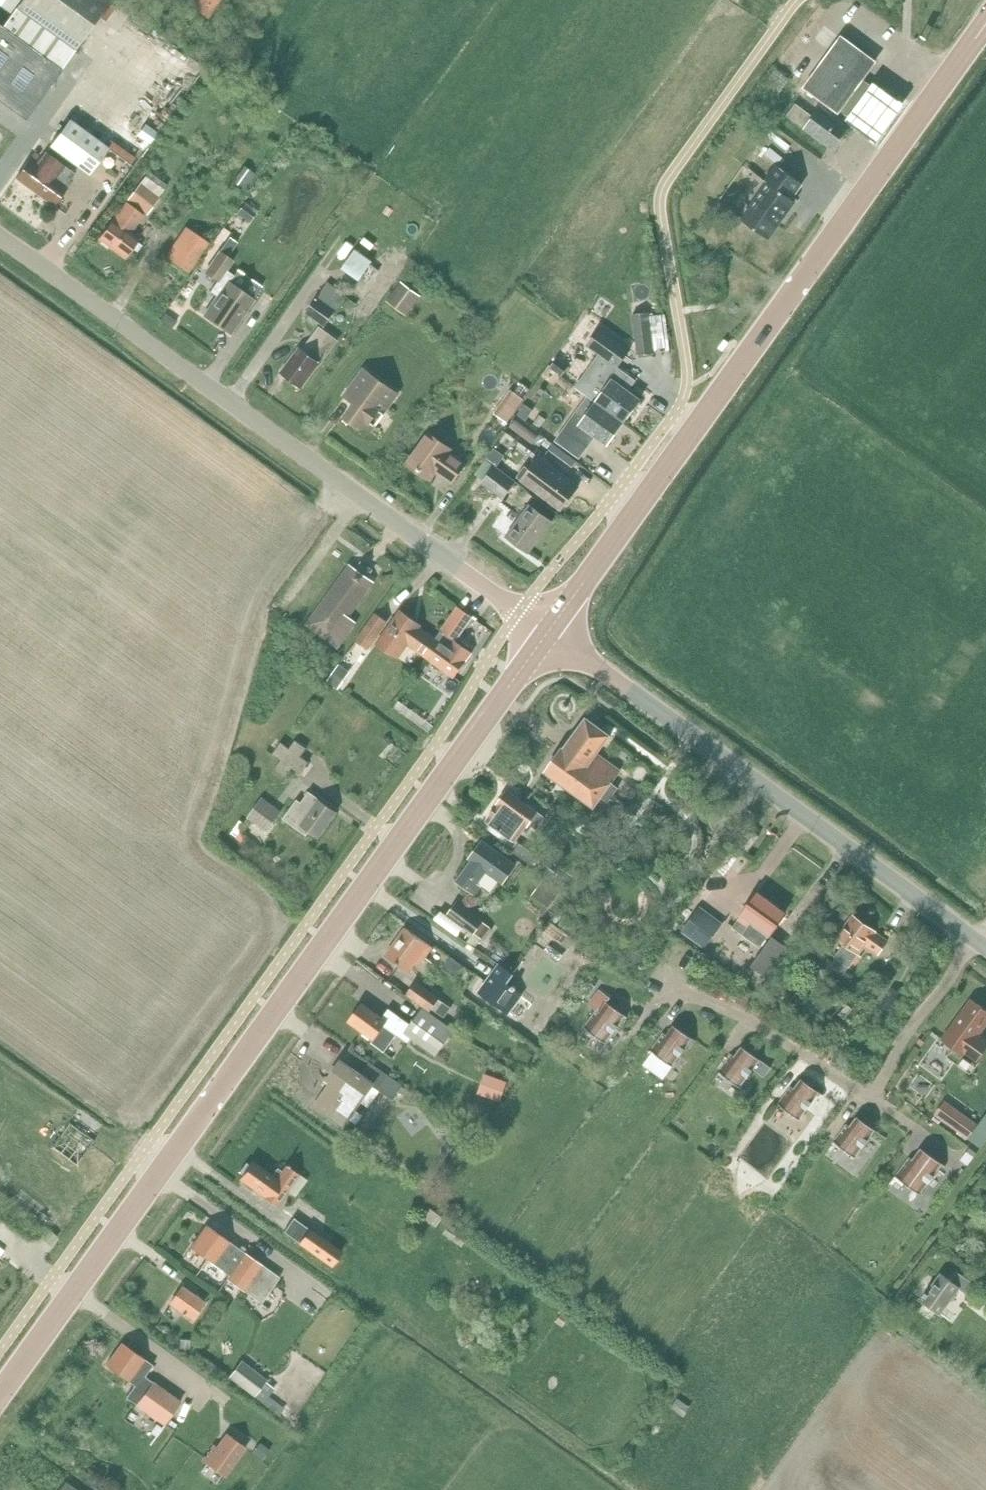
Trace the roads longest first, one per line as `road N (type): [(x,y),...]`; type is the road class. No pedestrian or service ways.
road 1 (tertiary): [(0,1396),(548,632)]
road 2 (tertiary): [(548,632),(985,27)]
road 3 (unclassified): [(548,632),(0,238)]
road 4 (unclassified): [(973,939),(548,632)]
road 5 (residential): [(869,1096),(740,1014),(666,990)]
road 6 (residential): [(869,1096),(973,939)]

